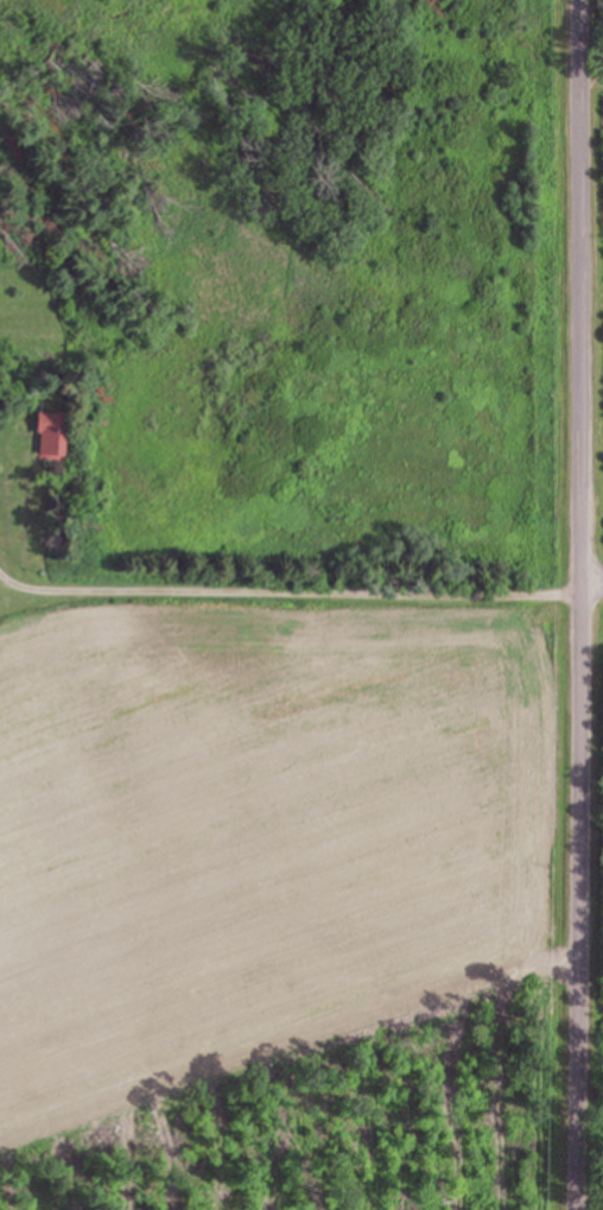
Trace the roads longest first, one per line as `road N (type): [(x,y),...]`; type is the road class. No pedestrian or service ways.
road 1 (residential): [(581,1209),(583,610),(573,0)]
road 2 (residential): [(583,610),(0,587)]

